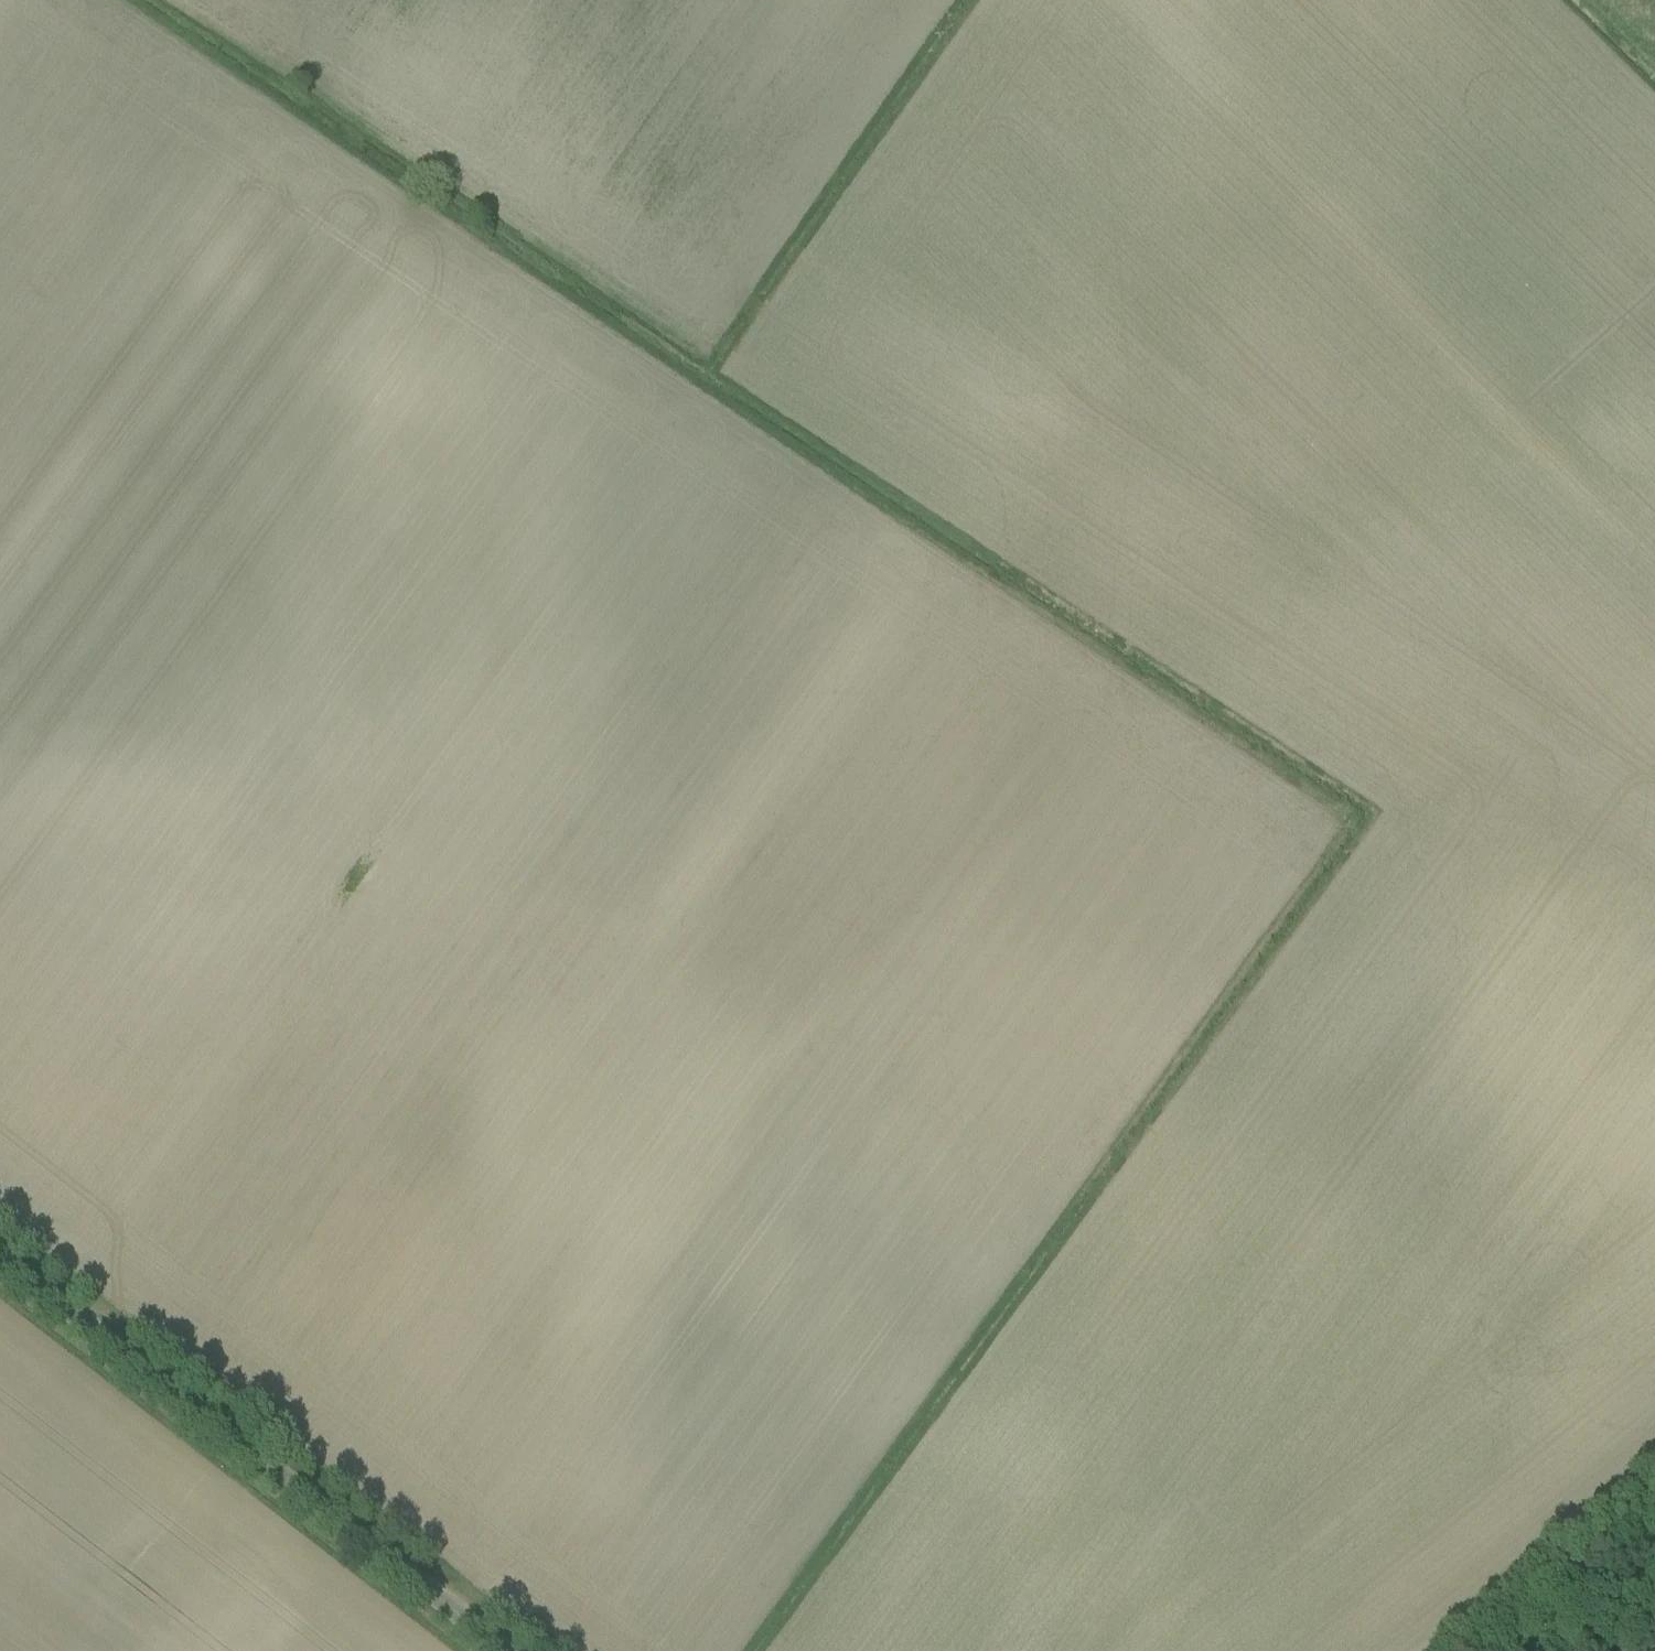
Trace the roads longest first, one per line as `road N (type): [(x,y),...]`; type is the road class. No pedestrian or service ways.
road 1 (unclassified): [(506,1650),(0,1257)]
road 2 (track): [(1425,1650),(1654,1457)]

